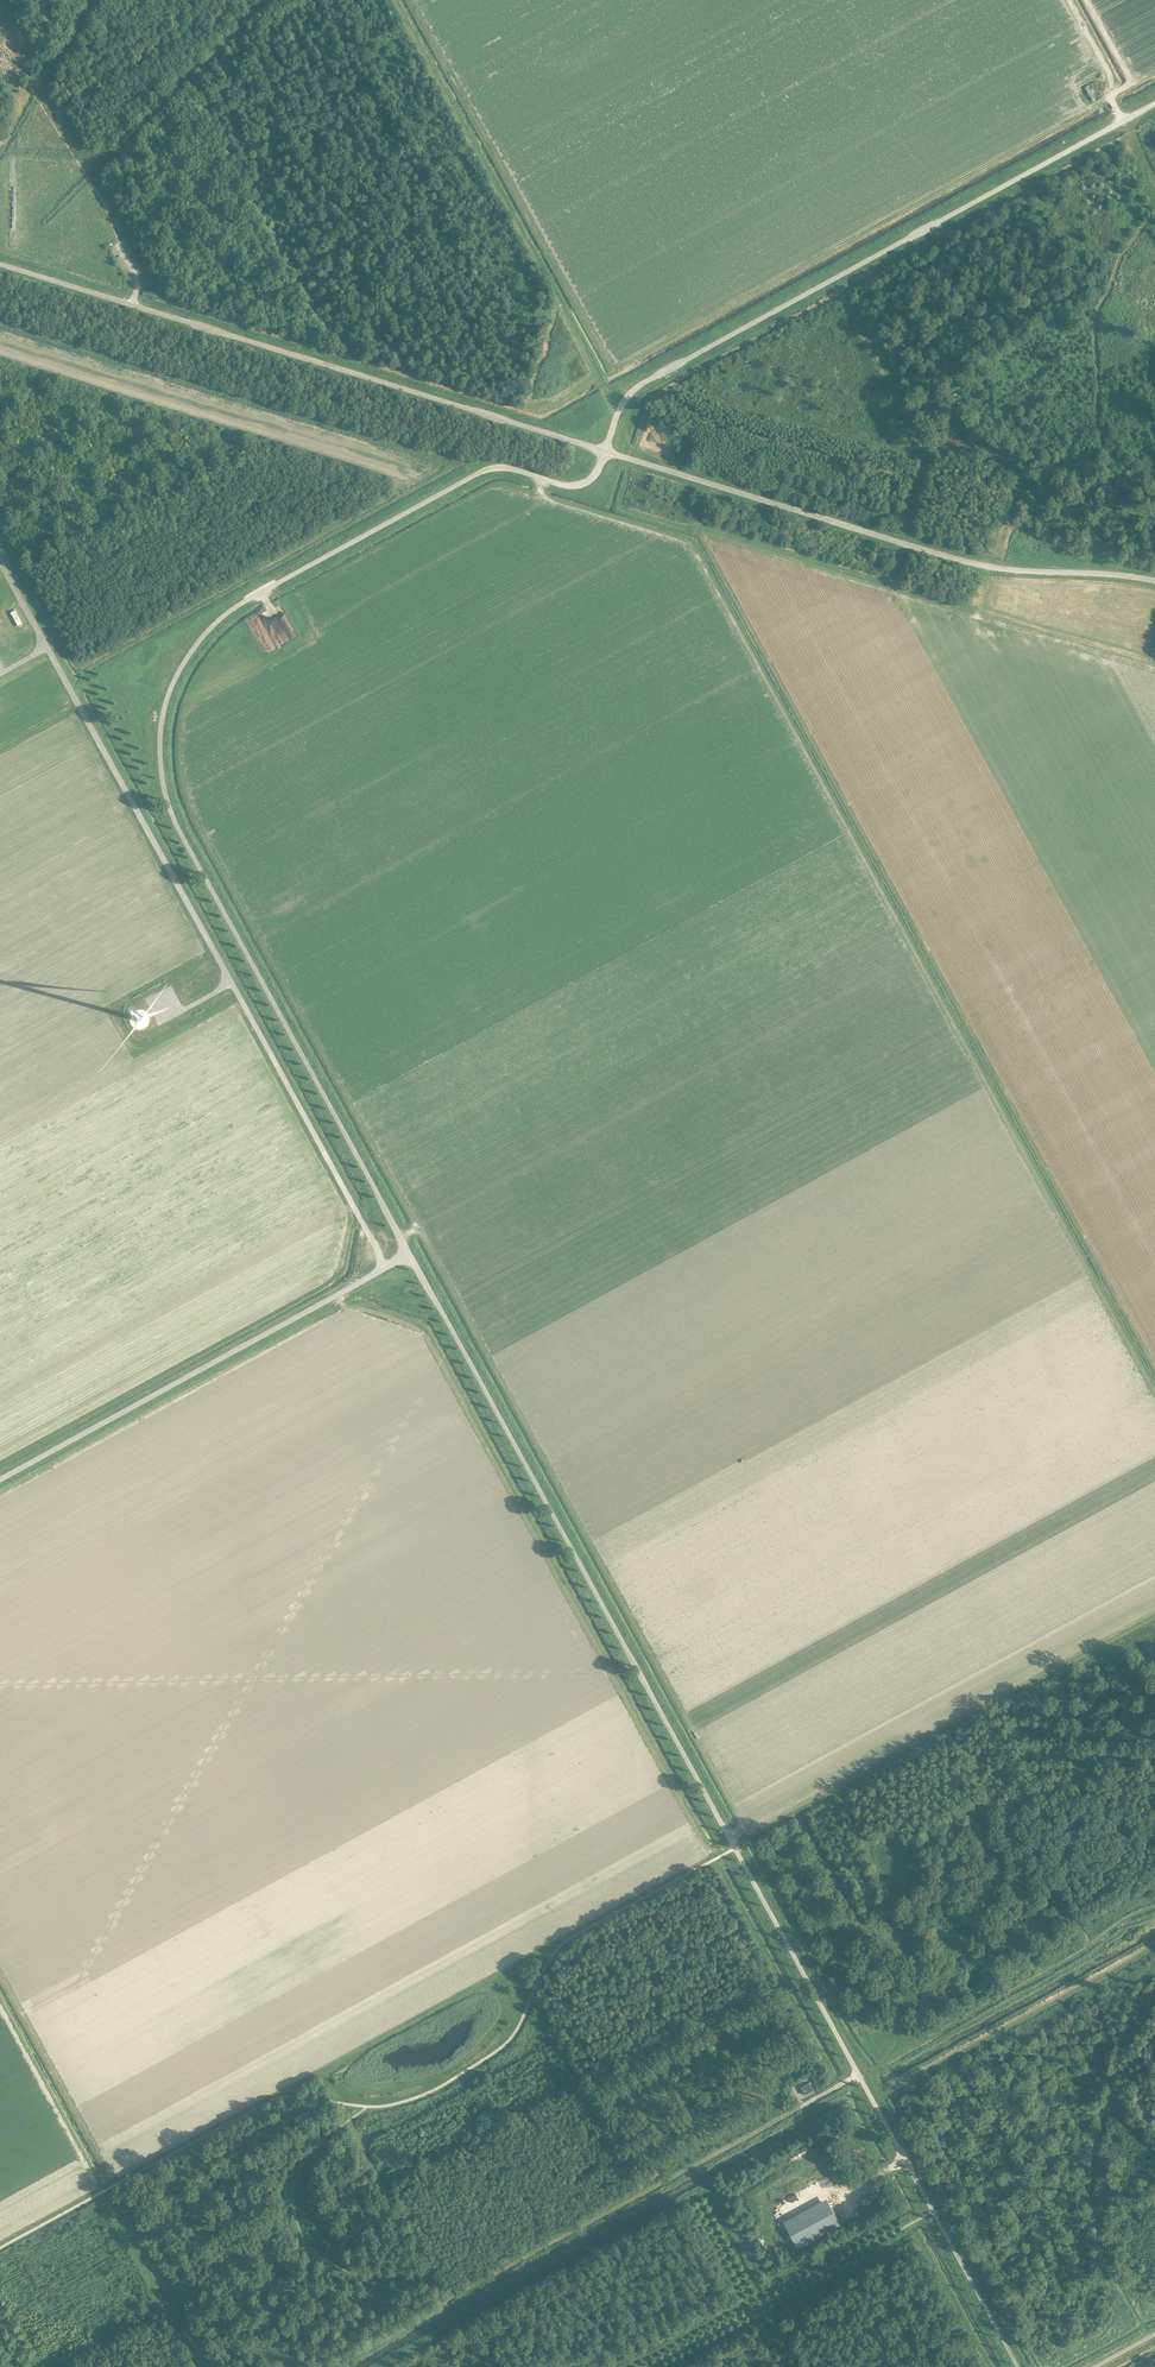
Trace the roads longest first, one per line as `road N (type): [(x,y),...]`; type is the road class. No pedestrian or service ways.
road 1 (unclassified): [(1018,2366),(165,798),(160,755),(171,687),(220,617),(484,469),(576,486),(596,472),(603,451)]
road 2 (unclassified): [(603,451),(630,391),(1154,105)]
road 3 (unclassified): [(603,451),(0,264)]
road 4 (unclassified): [(1154,581),(986,568),(603,451)]
road 5 (track): [(513,405),(544,410),(601,380),(393,0)]
road 6 (track): [(698,2191),(382,2366)]
road 7 (track): [(842,293),(928,455),(902,542)]
road 8 (track): [(766,333),(926,247)]
road 9 (track): [(321,2366),(444,2299)]

